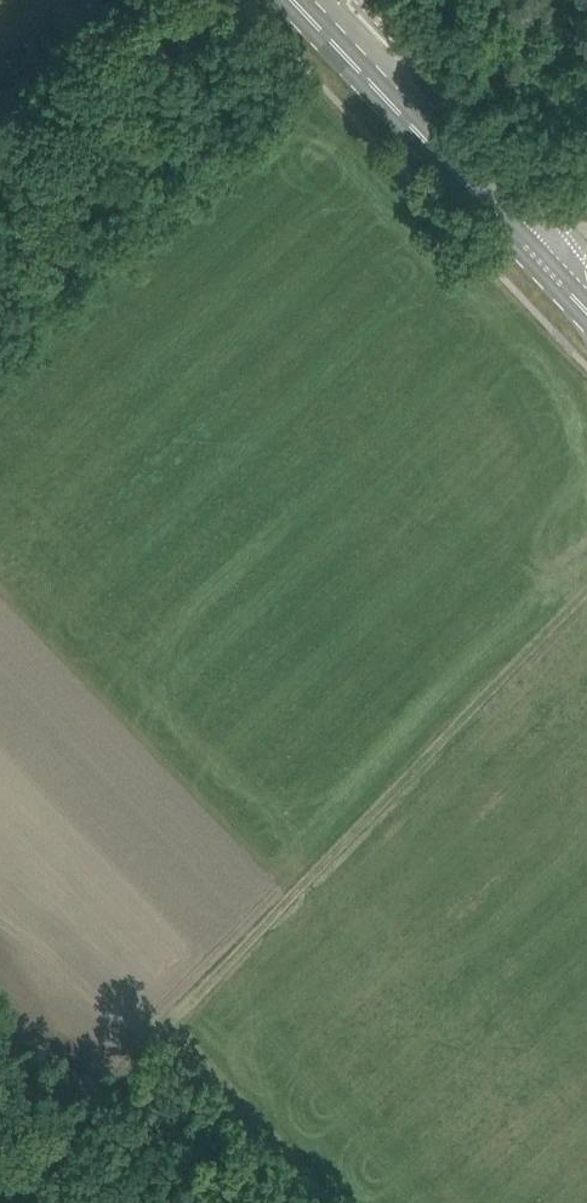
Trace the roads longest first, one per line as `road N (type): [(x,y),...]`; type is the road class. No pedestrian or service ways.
road 1 (track): [(93,1103),(586,597)]
road 2 (primary): [(551,265),(300,0)]

